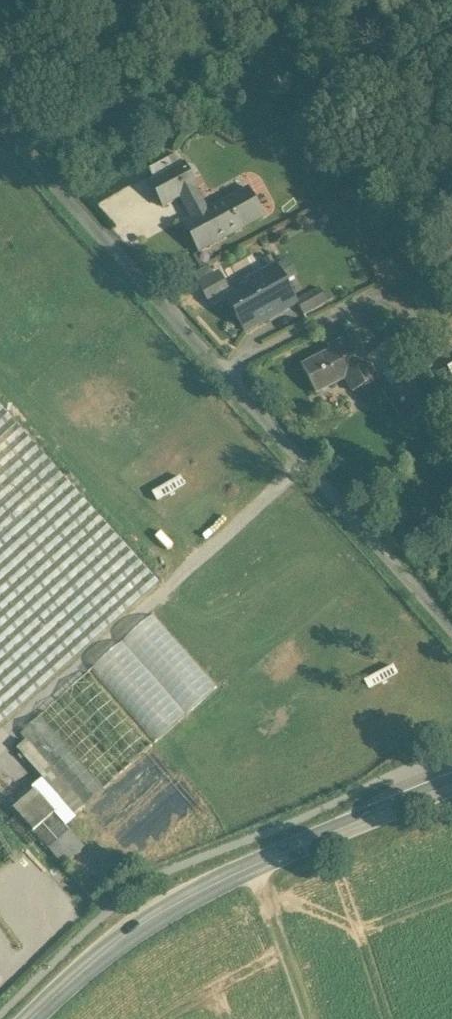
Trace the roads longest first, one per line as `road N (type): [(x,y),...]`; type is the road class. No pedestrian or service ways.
road 1 (unclassified): [(0,125),(451,635)]
road 2 (secondary): [(33,1018),(133,929),(185,899),(451,785)]
road 3 (track): [(307,1018),(256,864)]

